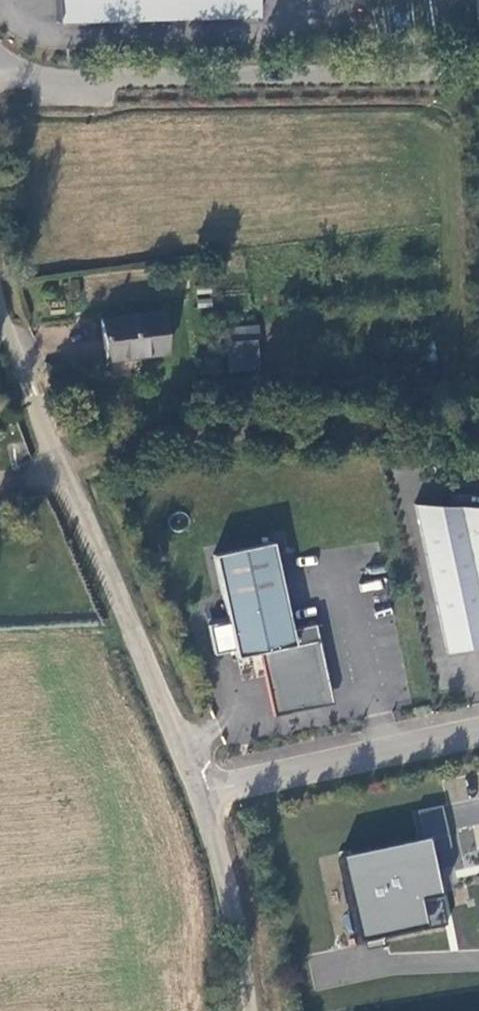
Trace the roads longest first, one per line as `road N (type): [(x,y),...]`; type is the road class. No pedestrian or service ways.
road 1 (unclassified): [(201,793),(52,452),(0,309)]
road 2 (unclassified): [(0,68),(24,77),(478,70)]
road 3 (track): [(60,468),(176,437),(253,427),(432,423)]
road 4 (unclassified): [(201,793),(478,733)]
road 5 (unclassified): [(248,1010),(237,928),(201,793)]

